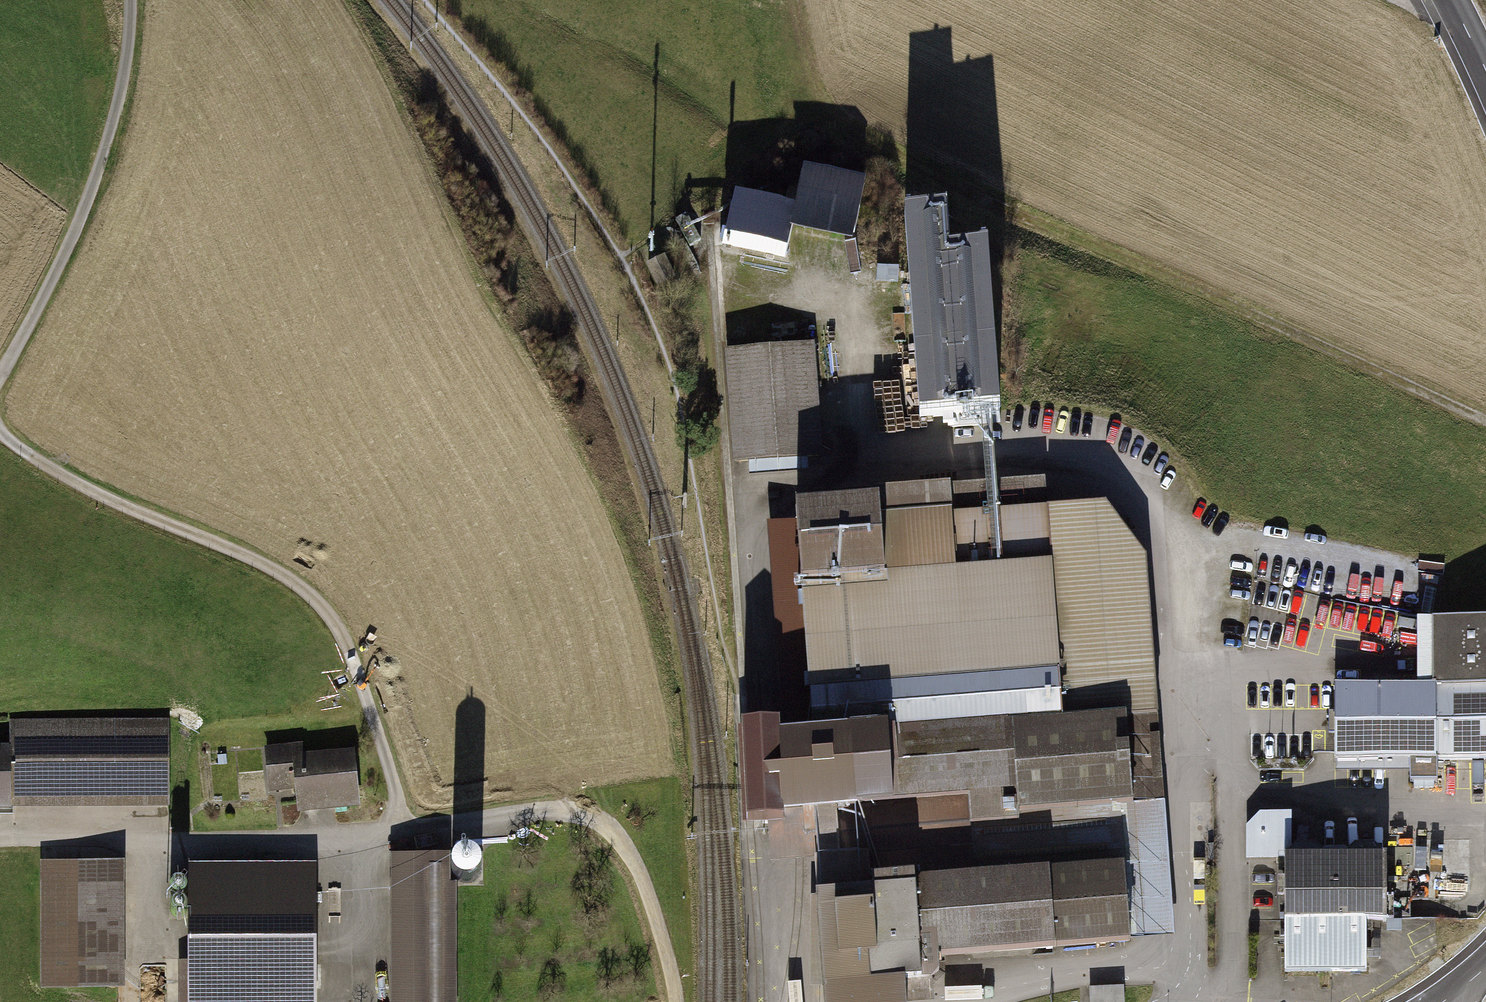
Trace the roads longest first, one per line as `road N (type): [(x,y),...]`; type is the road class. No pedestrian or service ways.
road 1 (track): [(793,0),(804,50),(829,98),(875,147),(1485,421)]
road 2 (track): [(0,841),(336,839),(572,814),(602,825),(631,856),(677,1001)]
road 3 (track): [(403,831),(359,677),(314,599),(261,563),(87,489),(0,433)]
road 4 (residential): [(791,1001),(745,489)]
road 5 (residential): [(1164,1001),(1184,980),(1156,552)]
road 6 (track): [(130,0),(125,66),(103,152),(55,272),(0,375)]
road 7 (track): [(336,839),(335,1001)]
road 8 (track): [(147,841),(144,961)]

